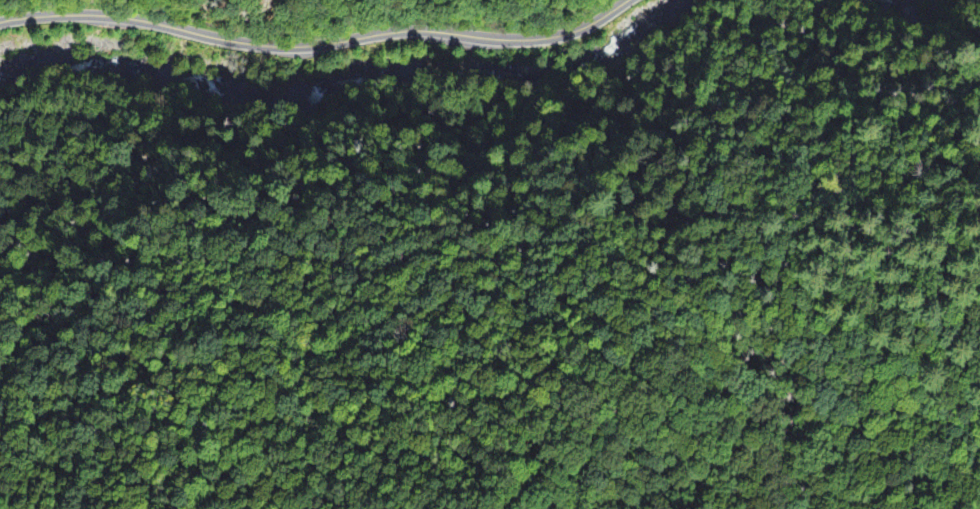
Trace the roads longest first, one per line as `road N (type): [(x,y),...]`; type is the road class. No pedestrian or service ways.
road 1 (tertiary): [(0,22),(102,15),(288,47),(417,30),(527,40),(585,28),(630,0)]

